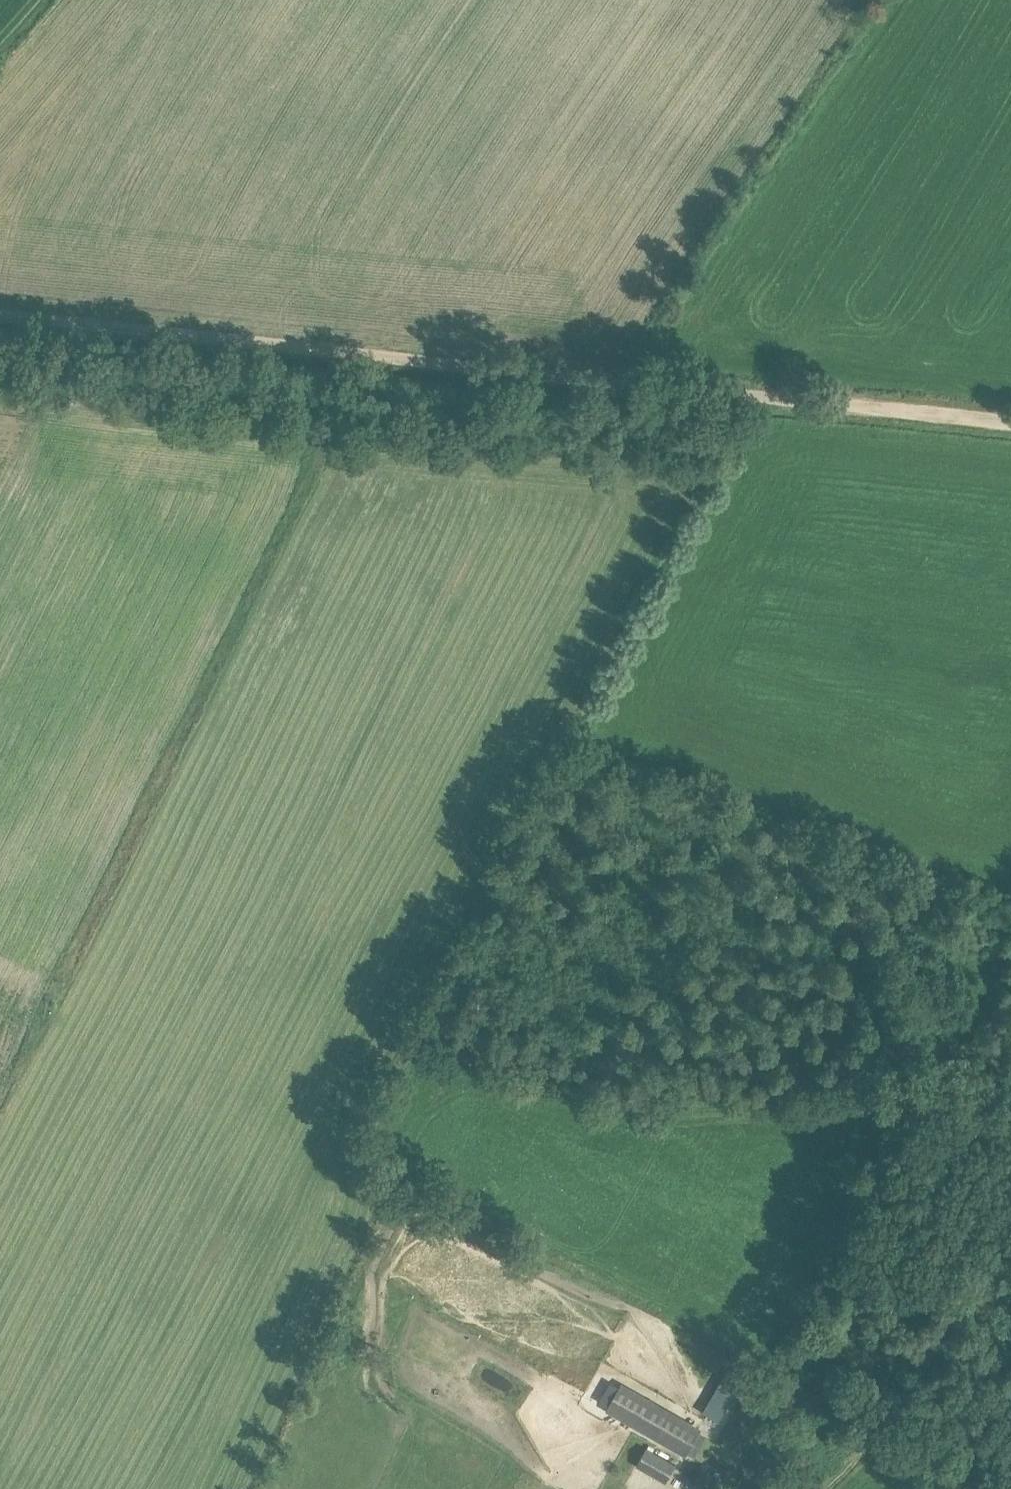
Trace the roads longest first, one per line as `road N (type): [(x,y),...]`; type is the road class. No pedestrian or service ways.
road 1 (track): [(0,318),(1010,426)]
road 2 (track): [(949,1056),(1010,946)]

